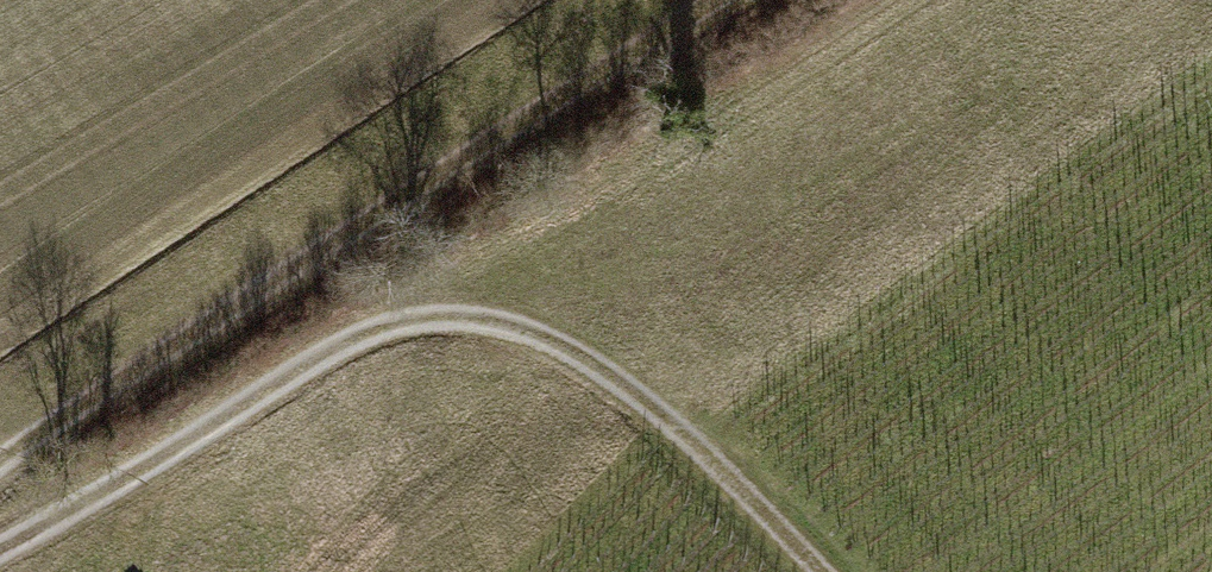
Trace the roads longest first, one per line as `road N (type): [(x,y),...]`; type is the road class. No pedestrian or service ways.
road 1 (track): [(0,546),(213,429),(359,332),(448,314),(542,334),(624,389),(821,571)]
road 2 (track): [(0,463),(722,0)]

